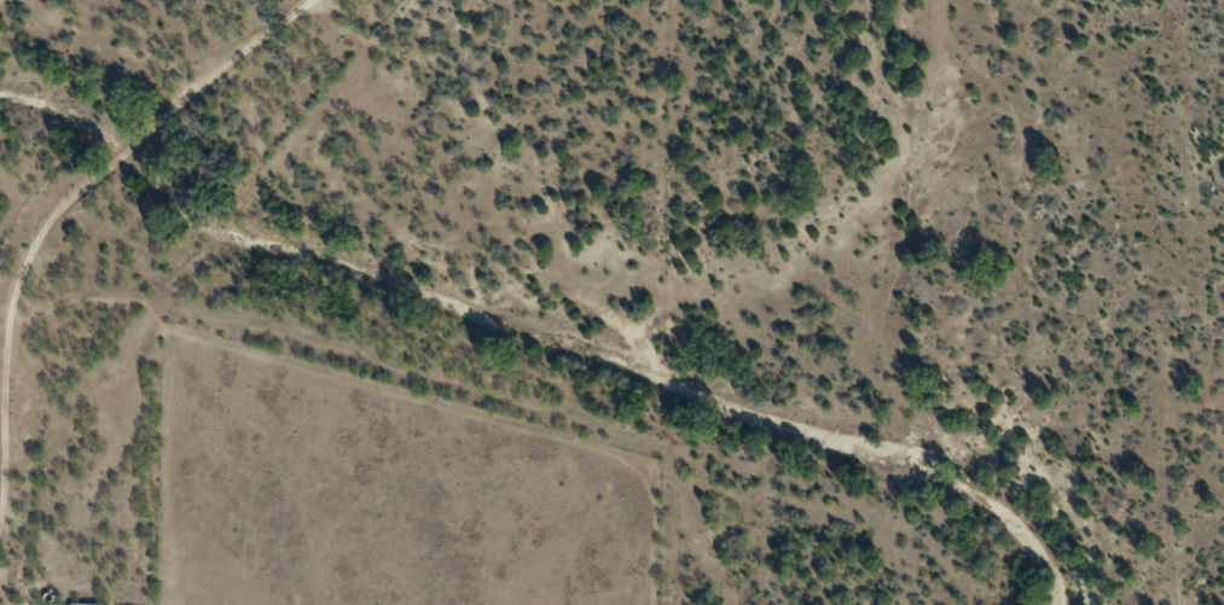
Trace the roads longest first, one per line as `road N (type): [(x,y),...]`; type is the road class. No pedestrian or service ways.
road 1 (residential): [(0,489),(23,278),(176,64),(254,0)]

